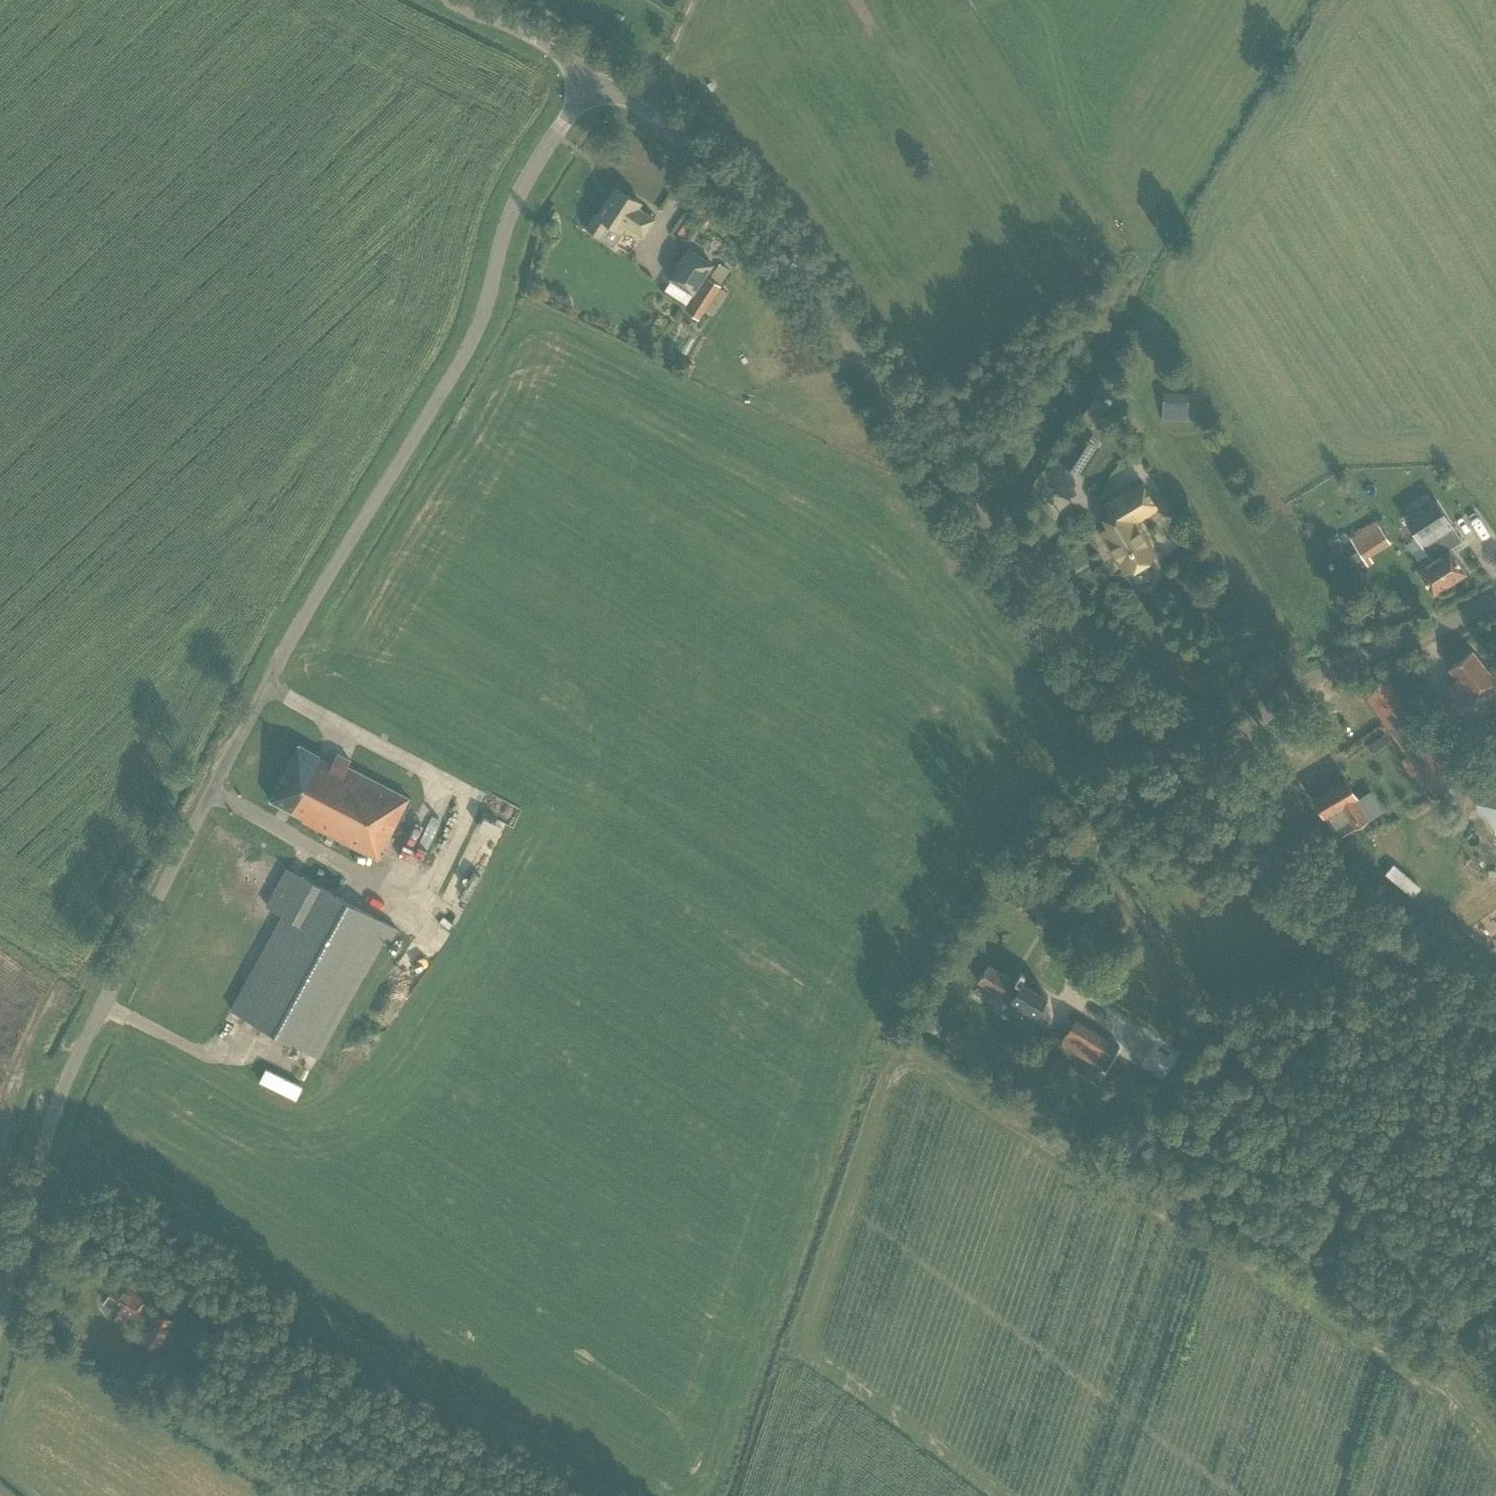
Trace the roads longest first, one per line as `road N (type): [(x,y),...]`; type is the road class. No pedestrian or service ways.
road 1 (unclassified): [(0,1324),(72,1069),(291,643),(469,350),(531,174),(599,79)]
road 2 (unclassified): [(1203,782),(1139,727),(800,269),(690,150),(599,79)]
road 3 (unclassified): [(1495,1003),(1203,782)]
road 4 (unclassified): [(1203,782),(1290,699),(1495,600)]
road 5 (unclassified): [(599,79),(458,0)]
road 6 (track): [(0,914),(112,989)]

